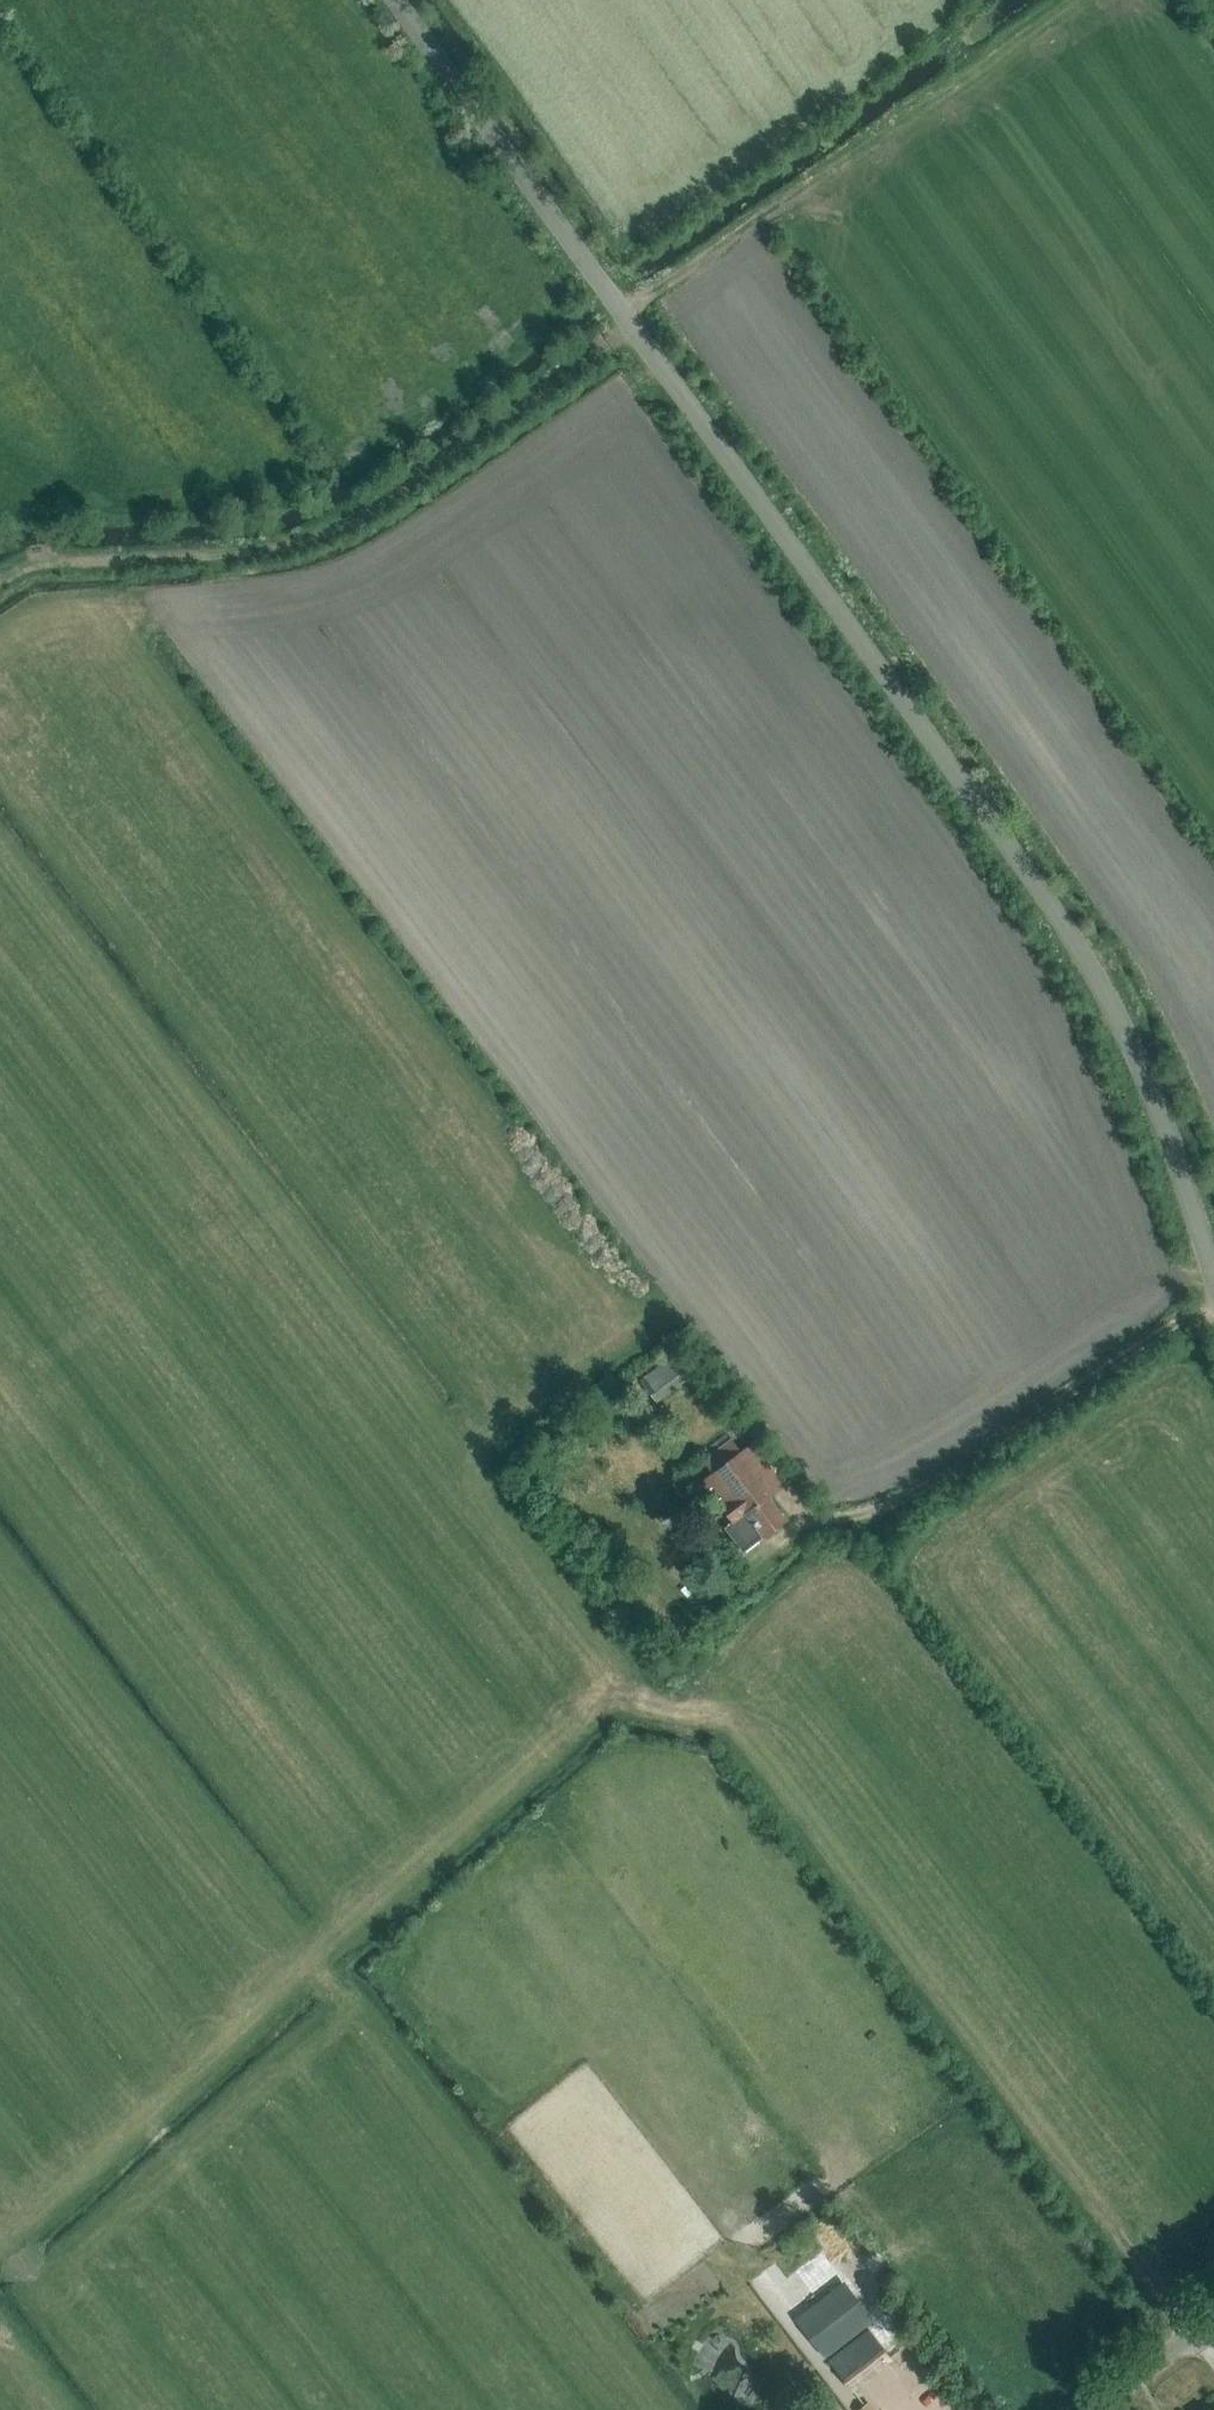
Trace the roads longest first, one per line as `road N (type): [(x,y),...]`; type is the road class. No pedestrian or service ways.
road 1 (tertiary): [(1213,1284),(1158,1102),(1119,1017),(1056,918),(391,0)]
road 2 (tertiary): [(1105,2409),(1213,2321)]

